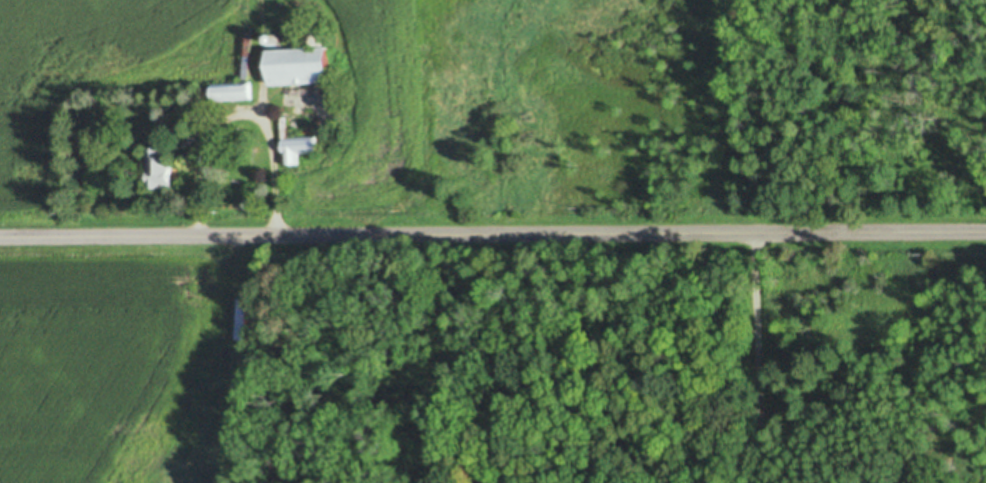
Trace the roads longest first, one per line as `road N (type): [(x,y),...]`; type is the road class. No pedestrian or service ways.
road 1 (residential): [(985,231),(0,236)]

